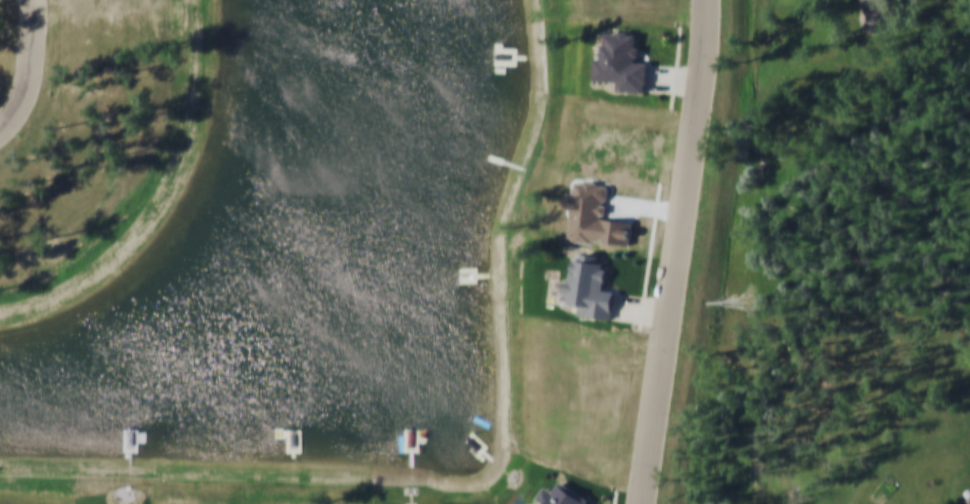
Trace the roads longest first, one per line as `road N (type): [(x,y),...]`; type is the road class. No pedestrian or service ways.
road 1 (residential): [(638,503),(711,0)]
road 2 (residential): [(0,135),(31,76),(35,0)]

